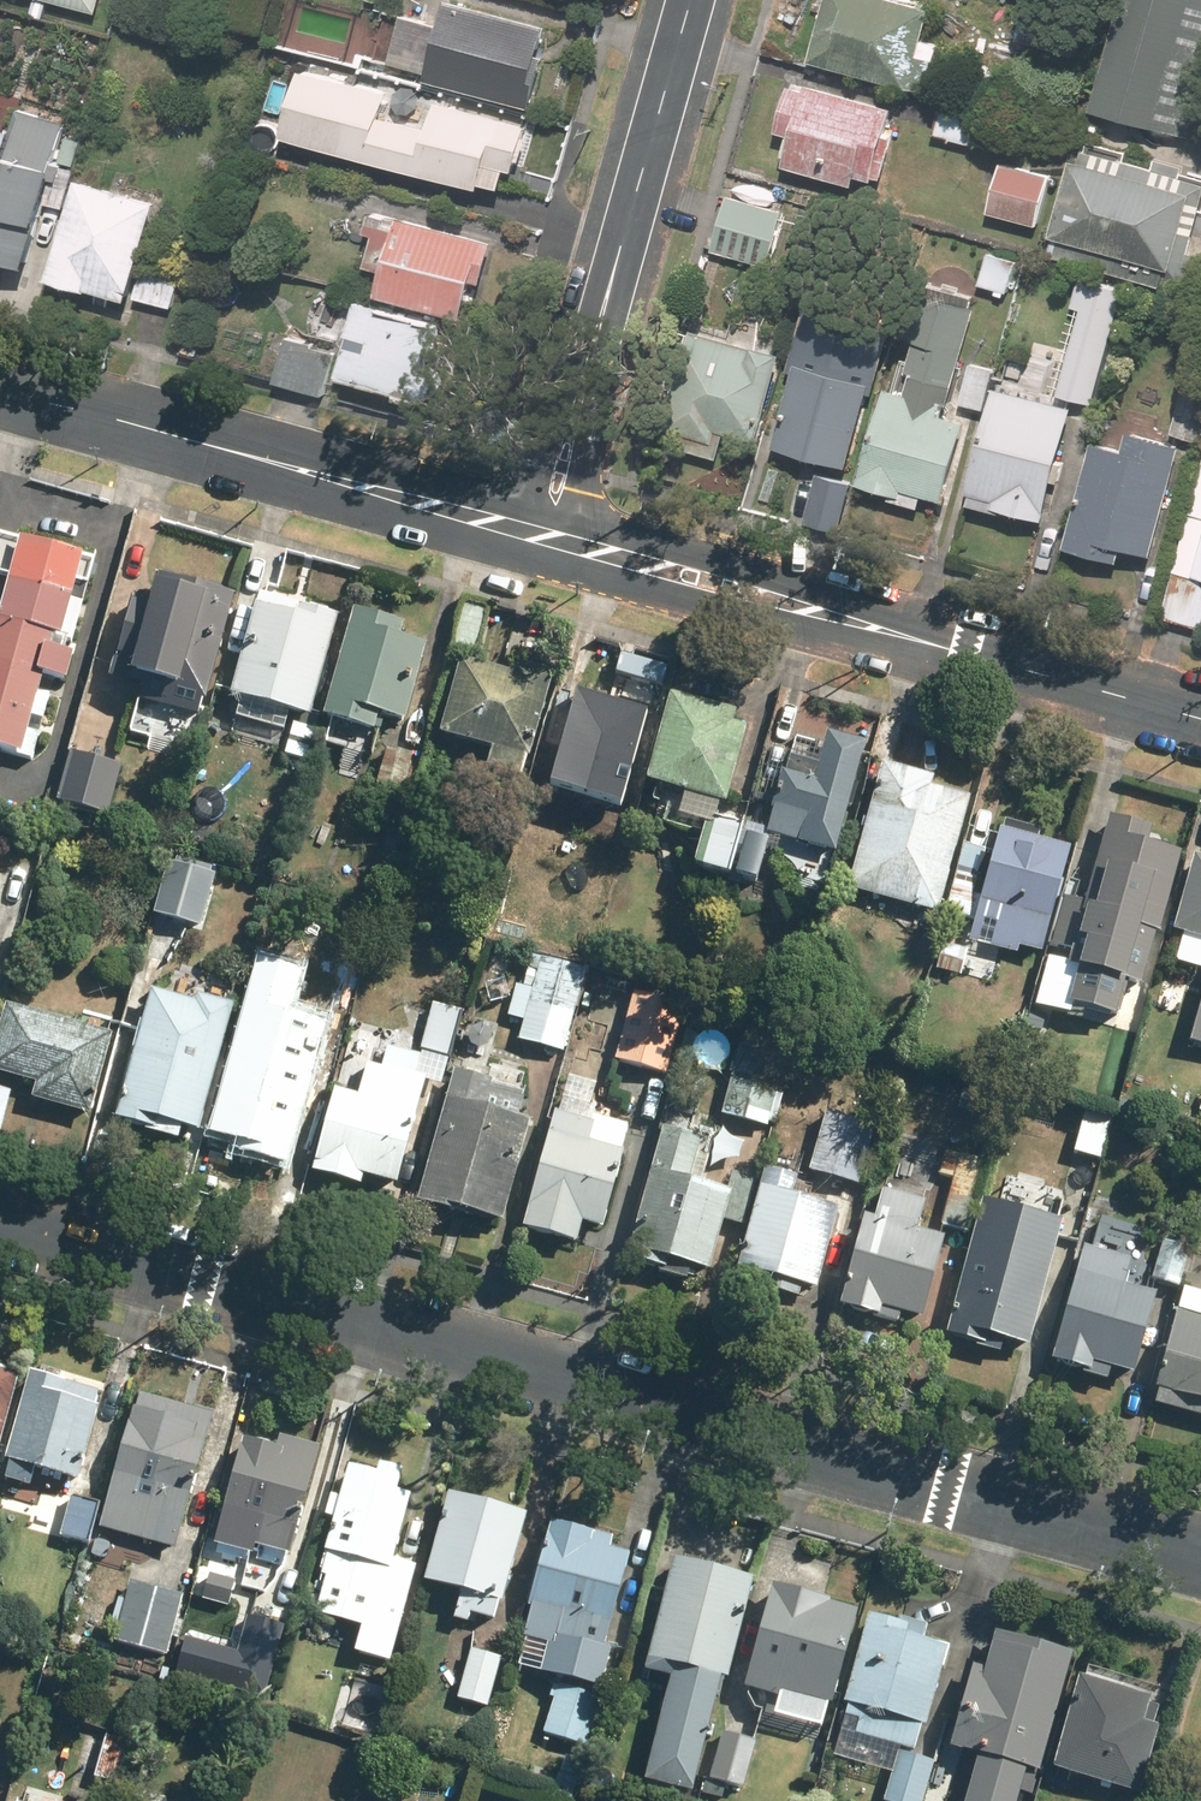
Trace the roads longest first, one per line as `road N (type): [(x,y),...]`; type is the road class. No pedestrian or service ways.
road 1 (residential): [(0,1226),(1200,1560)]
road 2 (residential): [(1200,716),(545,538)]
road 3 (residential): [(545,538),(0,390)]
road 4 (residential): [(545,538),(694,0)]

